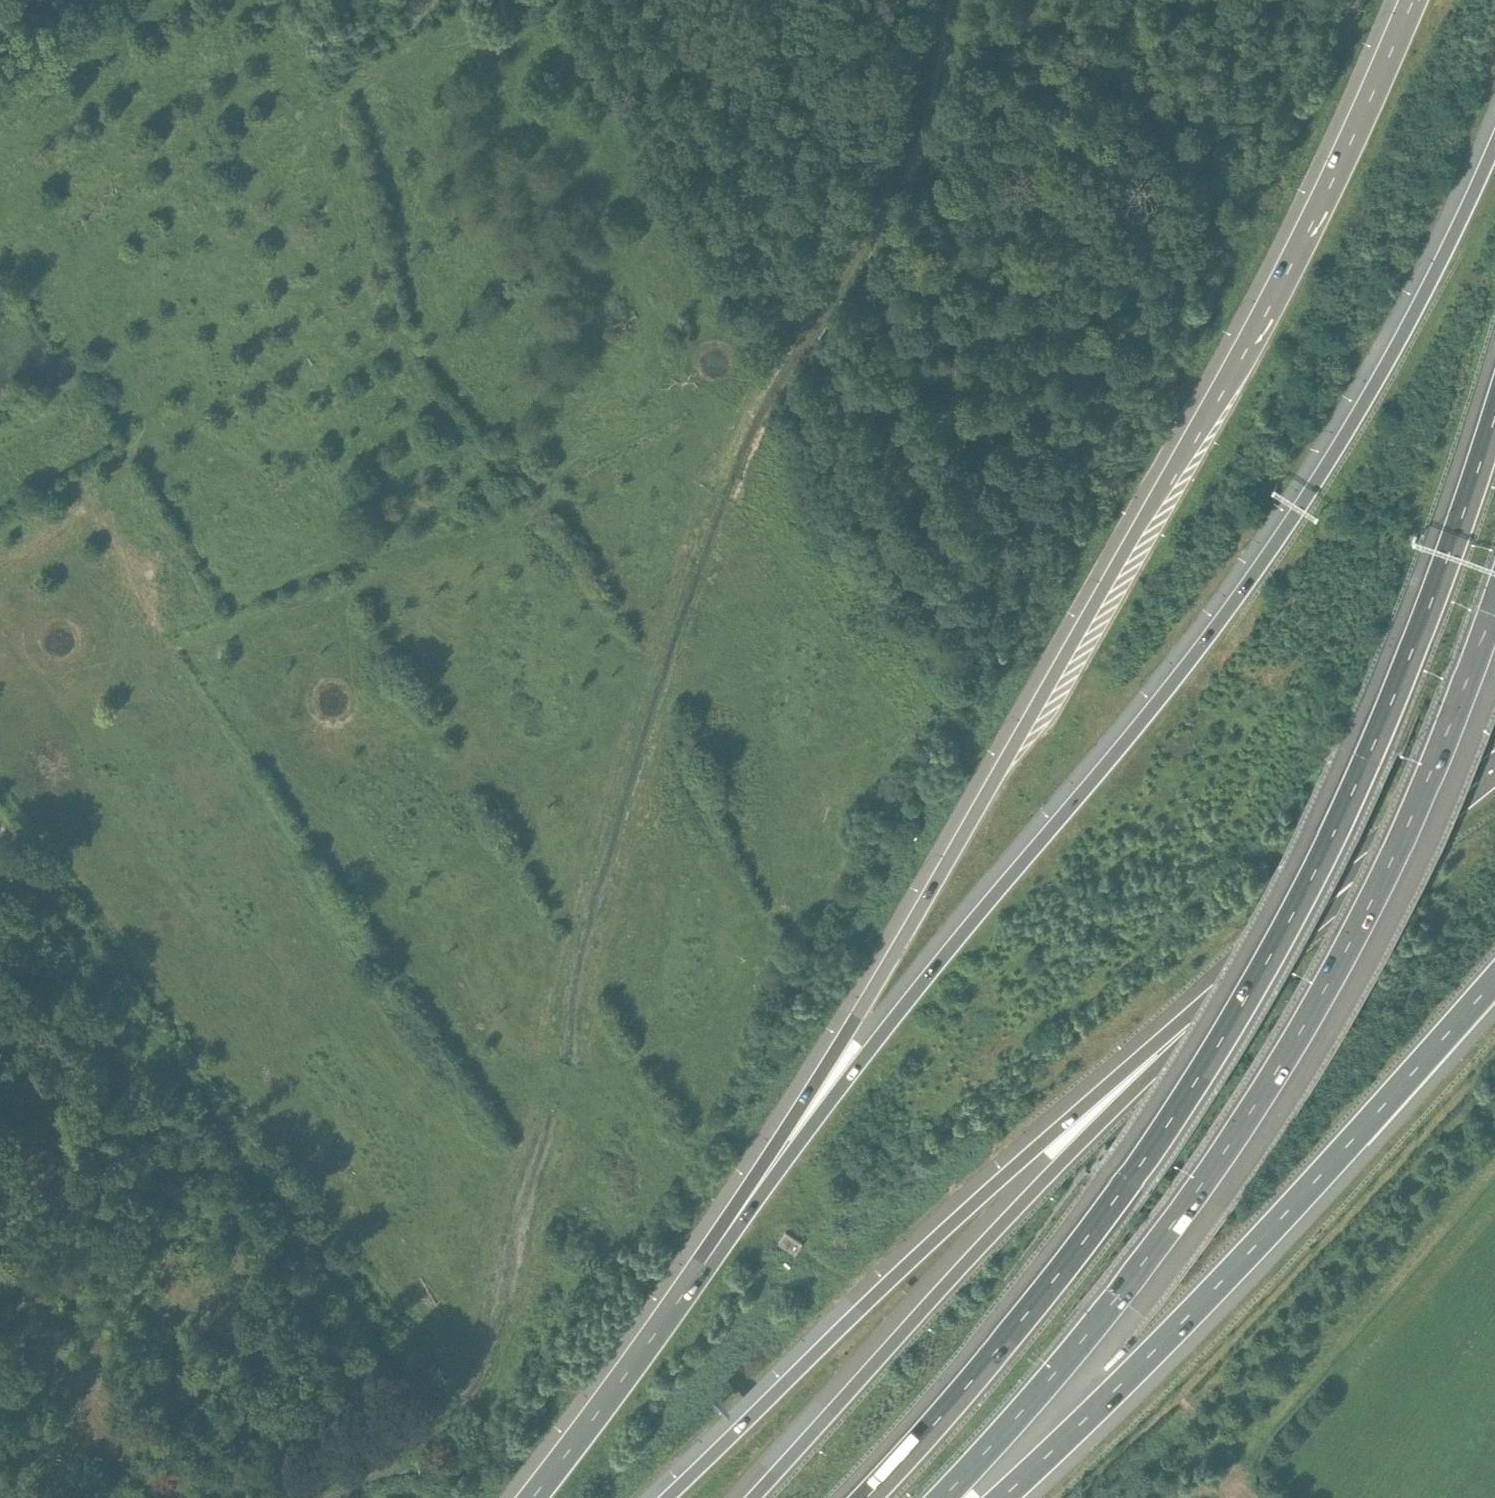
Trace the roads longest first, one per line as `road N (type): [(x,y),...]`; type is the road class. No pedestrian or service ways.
road 1 (trunk): [(1413,0),(1265,312),(703,1267)]
road 2 (trunk): [(1494,146),(1397,346),(1244,591),(1157,706),(961,933),(703,1267)]
road 3 (motorway): [(1494,411),(1374,743),(1250,988),(1079,1247),(867,1497)]
road 4 (motorway): [(1480,781),(1321,902),(1067,1120),(666,1497)]
road 5 (motorway): [(946,1497),(1148,1260),(1292,1041),(1417,802),(1494,607)]
road 6 (motorway): [(1480,781),(1318,924),(1073,1161),(756,1497)]
road 7 (motorway): [(1000,1497),(1213,1294),(1494,984)]
road 8 (trunk): [(703,1267),(529,1497)]

